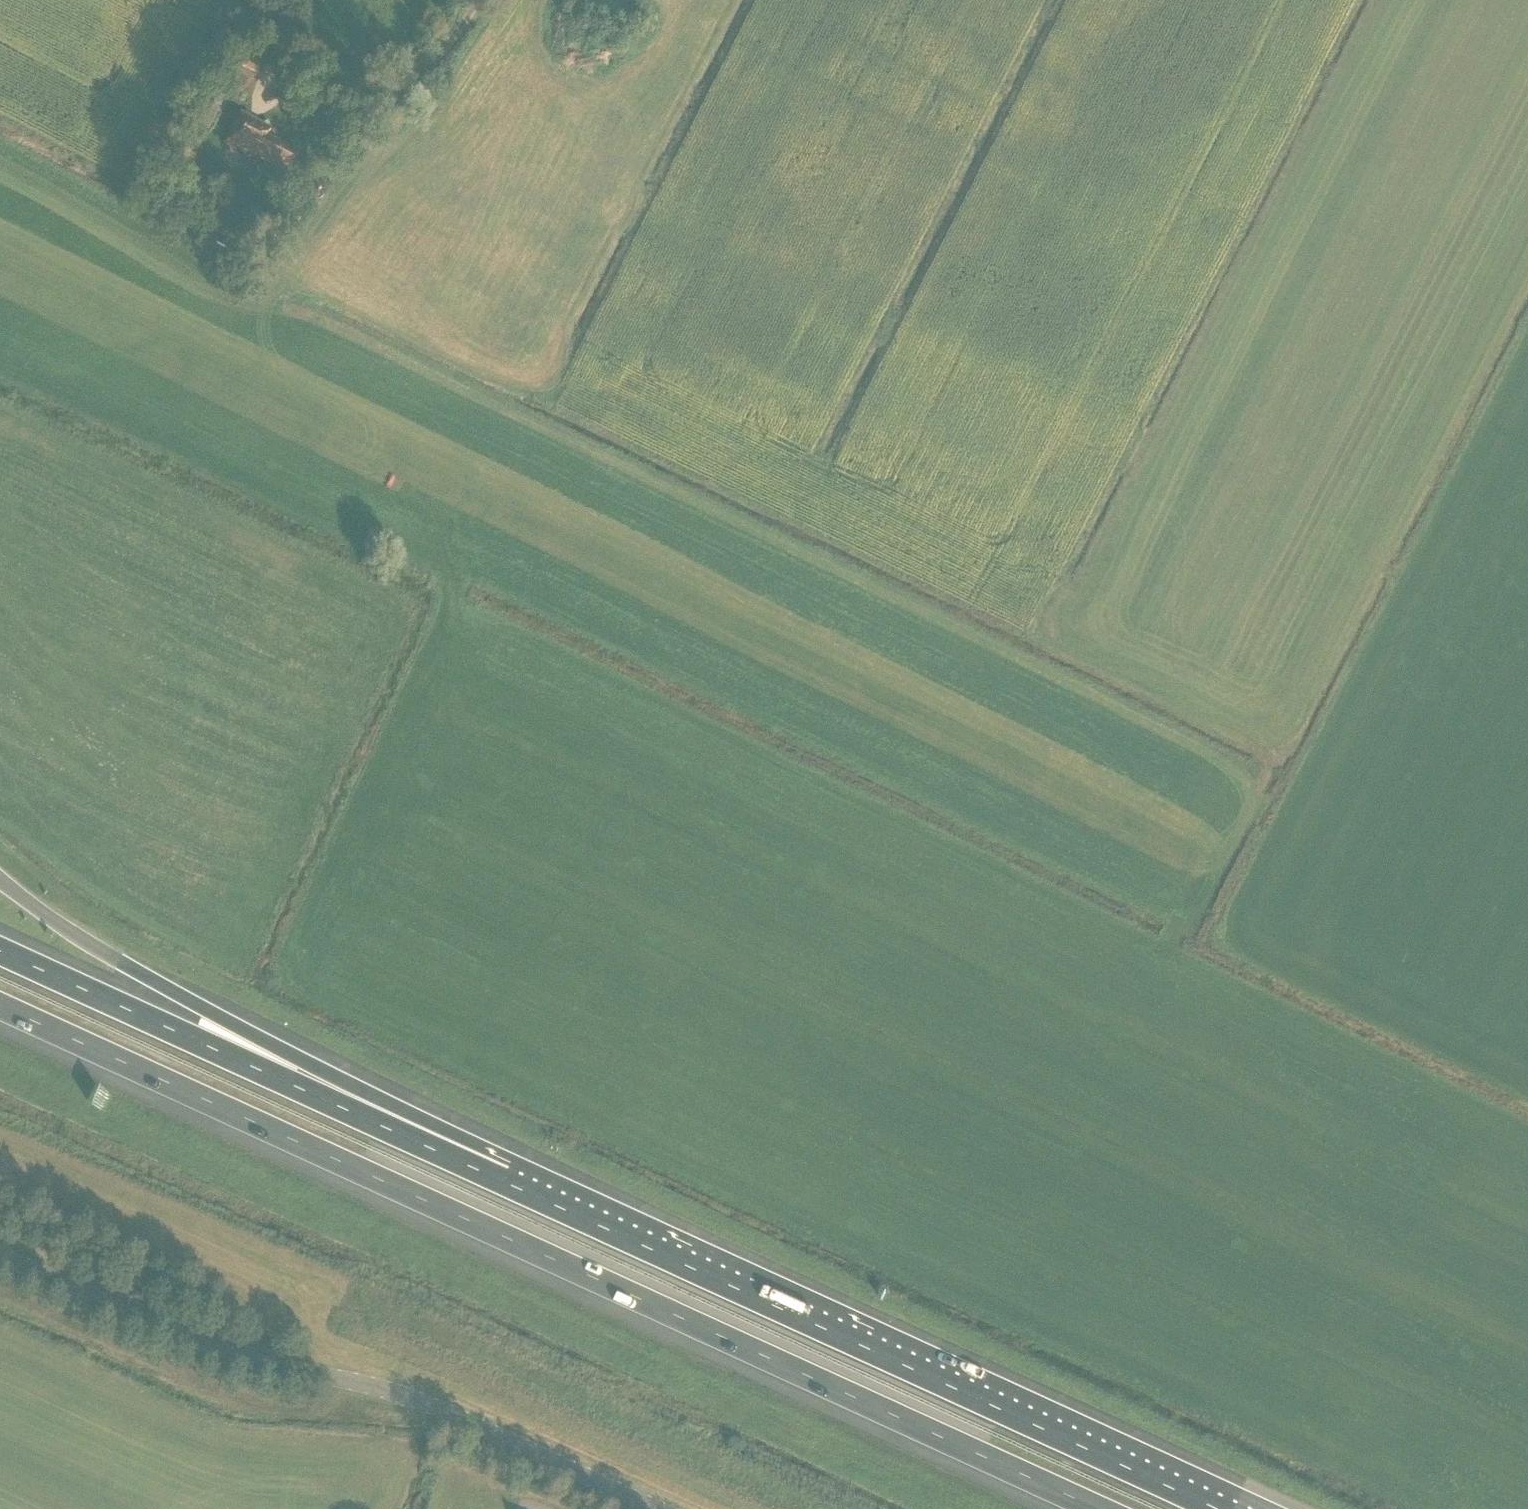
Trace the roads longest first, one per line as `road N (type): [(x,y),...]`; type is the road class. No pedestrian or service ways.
road 1 (motorway): [(0,1012),(1088,1508)]
road 2 (motorway): [(1221,1508),(536,1198)]
road 3 (tertiary): [(658,1508),(446,1412),(227,1354),(0,1256)]
road 4 (motorway): [(536,1198),(487,1153),(217,1016),(0,886)]
road 5 (motorway): [(536,1198),(0,952)]

